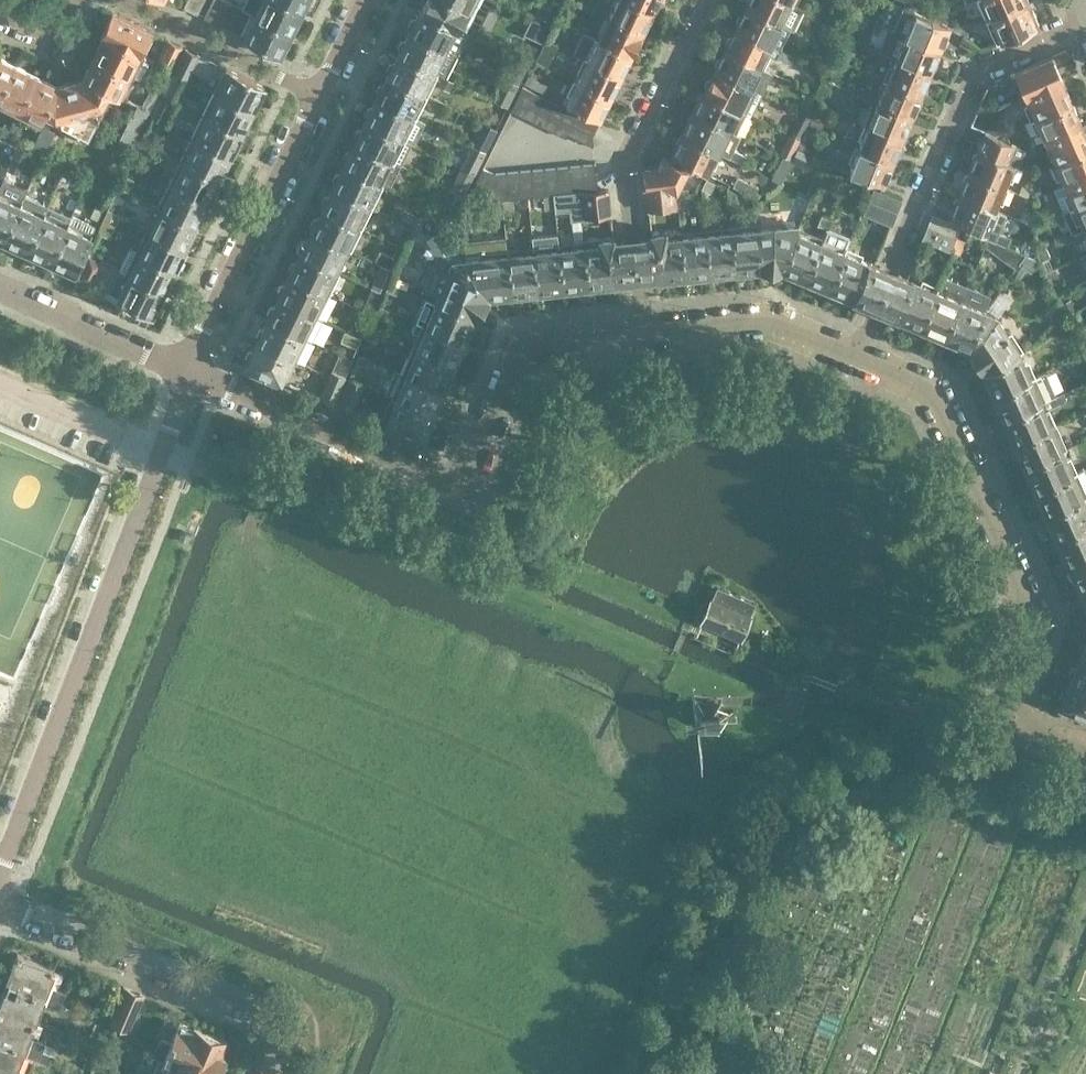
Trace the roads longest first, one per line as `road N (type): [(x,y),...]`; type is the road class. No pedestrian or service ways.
road 1 (residential): [(642,333),(535,345),(522,354),(465,489),(189,370)]
road 2 (residential): [(0,868),(189,370)]
road 3 (residential): [(1085,746),(1000,710),(1033,621),(932,383),(854,349)]
road 4 (residential): [(1085,22),(973,70),(854,349)]
road 5 (residential): [(708,0),(626,163),(642,333)]
road 6 (residential): [(258,1073),(267,1049),(259,1005),(0,899)]
road 7 (residential): [(189,370),(321,92)]
road 8 (residential): [(854,349),(765,318),(642,333)]
road 9 (residential): [(189,370),(0,285)]
road 10 (residential): [(321,92),(146,0)]
road 11 (track): [(137,955),(87,1073)]

